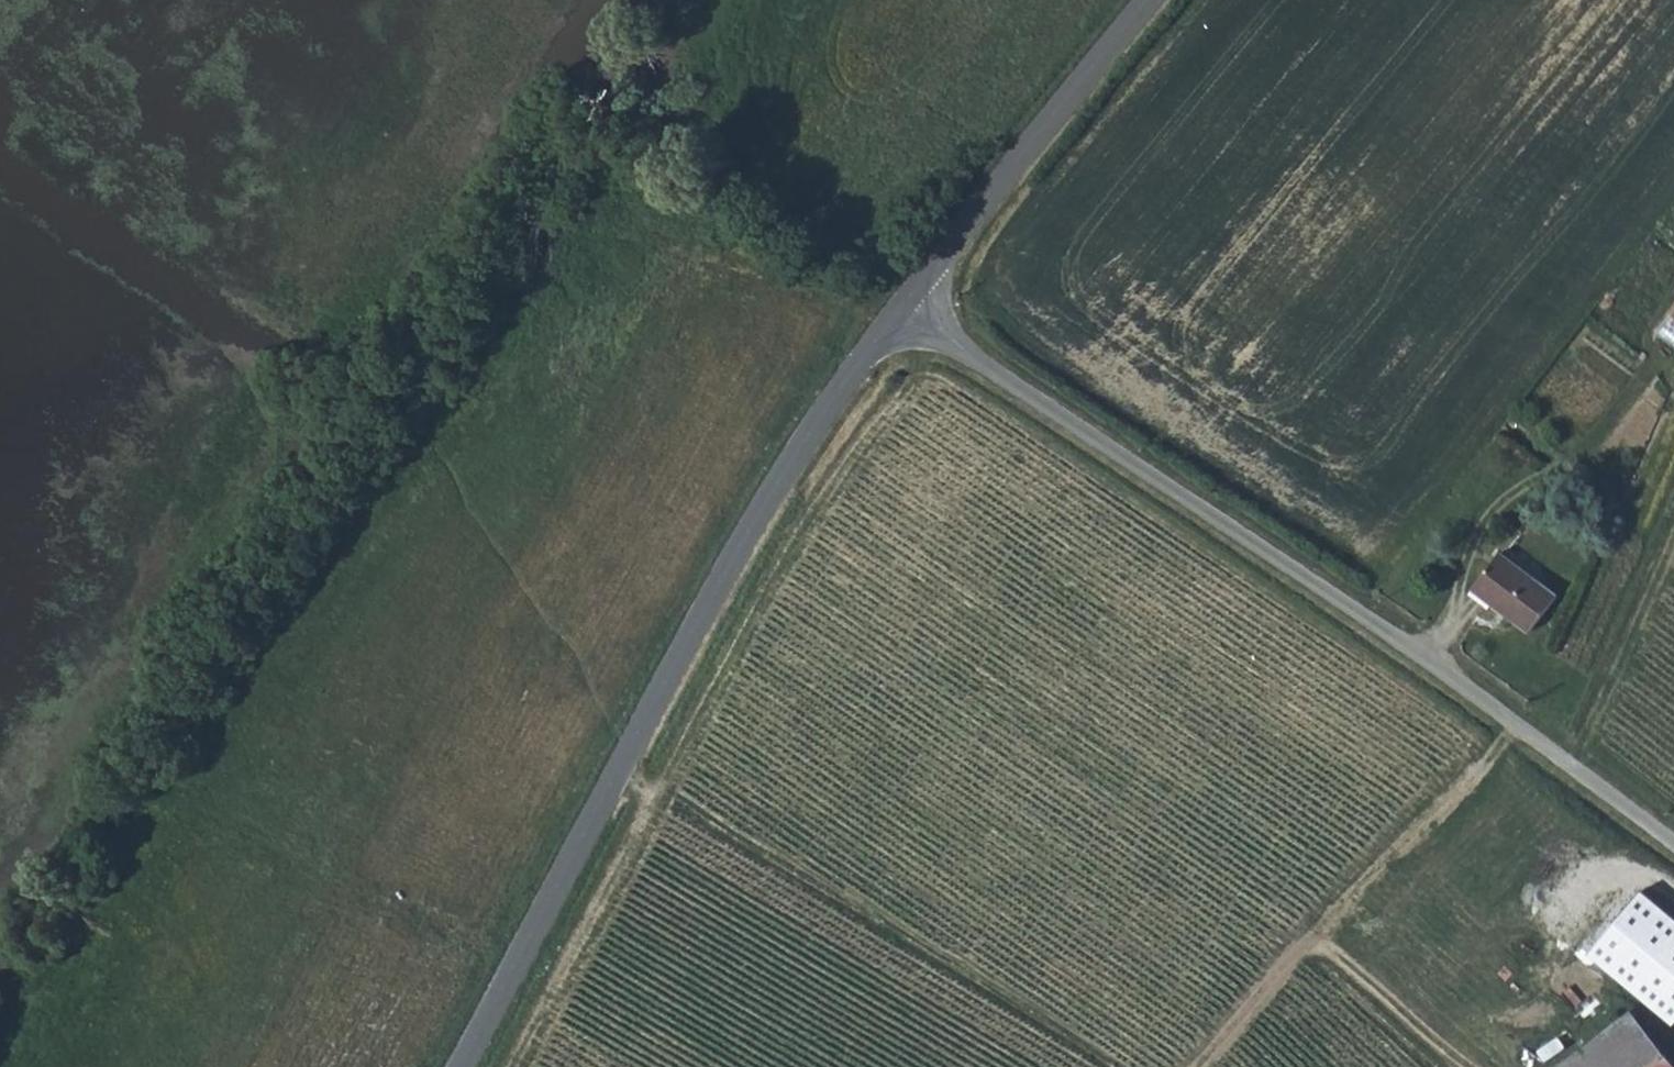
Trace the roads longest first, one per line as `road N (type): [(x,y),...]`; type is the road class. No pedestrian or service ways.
road 1 (tertiary): [(461,1066),(639,730),(830,400),(1147,0)]
road 2 (track): [(1199,1066),(1514,727)]

